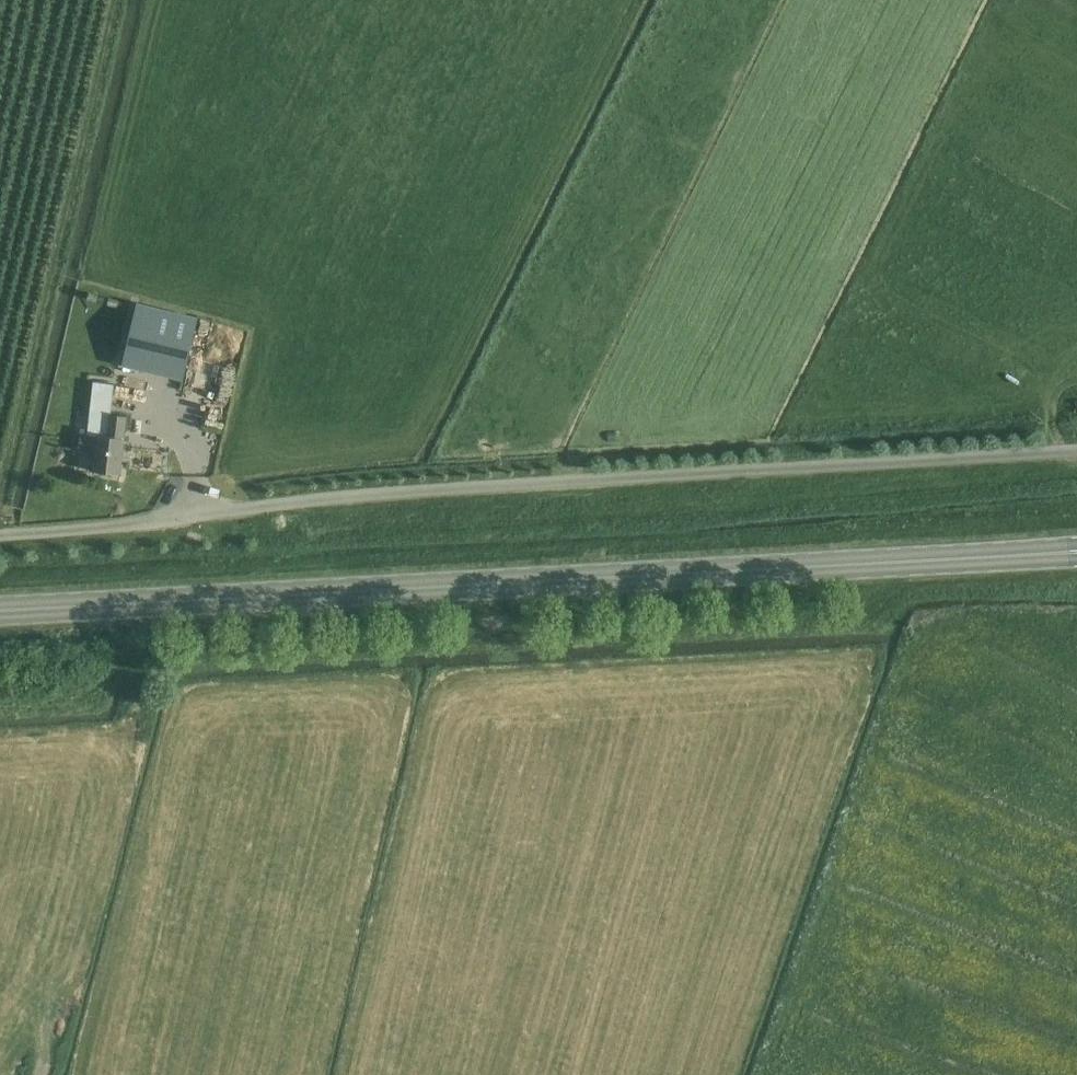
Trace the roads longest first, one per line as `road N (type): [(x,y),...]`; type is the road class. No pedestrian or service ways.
road 1 (unclassified): [(0,534),(395,493),(1076,449)]
road 2 (primary): [(1060,553),(0,610)]

